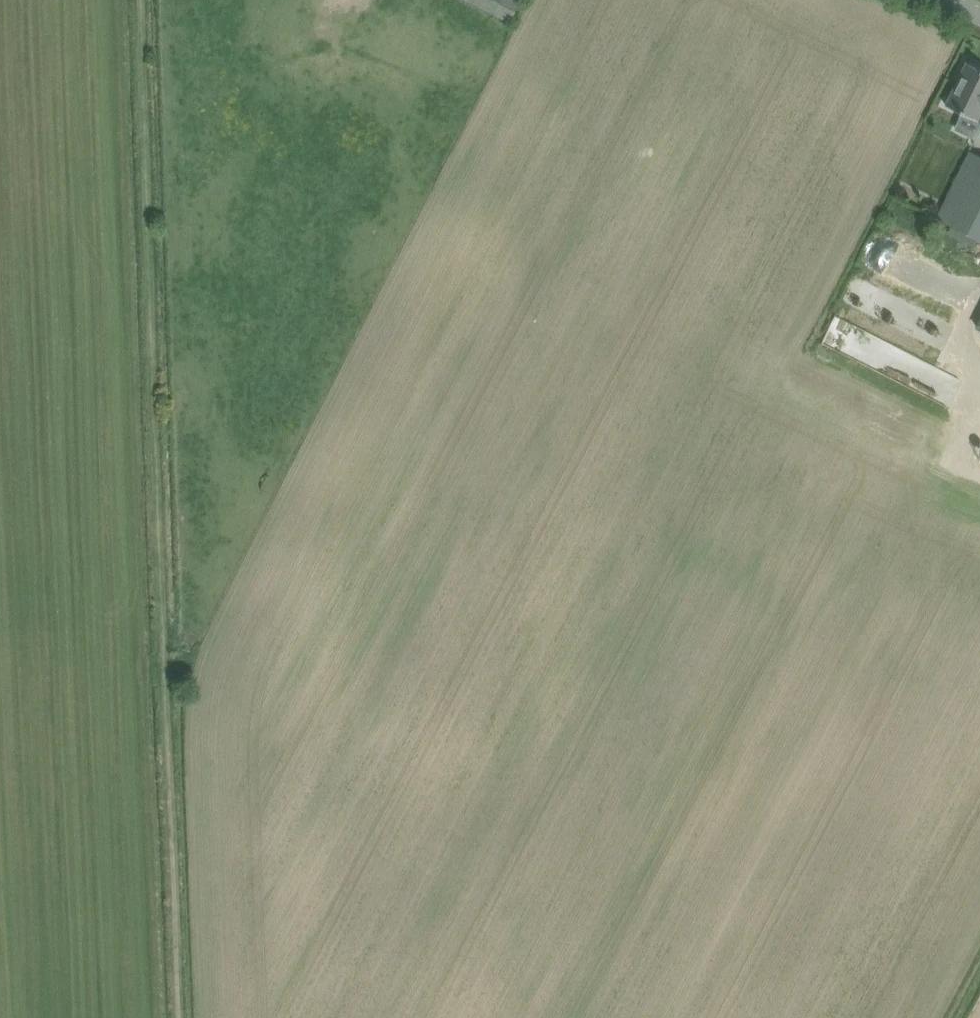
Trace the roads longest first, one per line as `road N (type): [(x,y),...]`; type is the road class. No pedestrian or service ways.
road 1 (track): [(180,1017),(142,0)]

